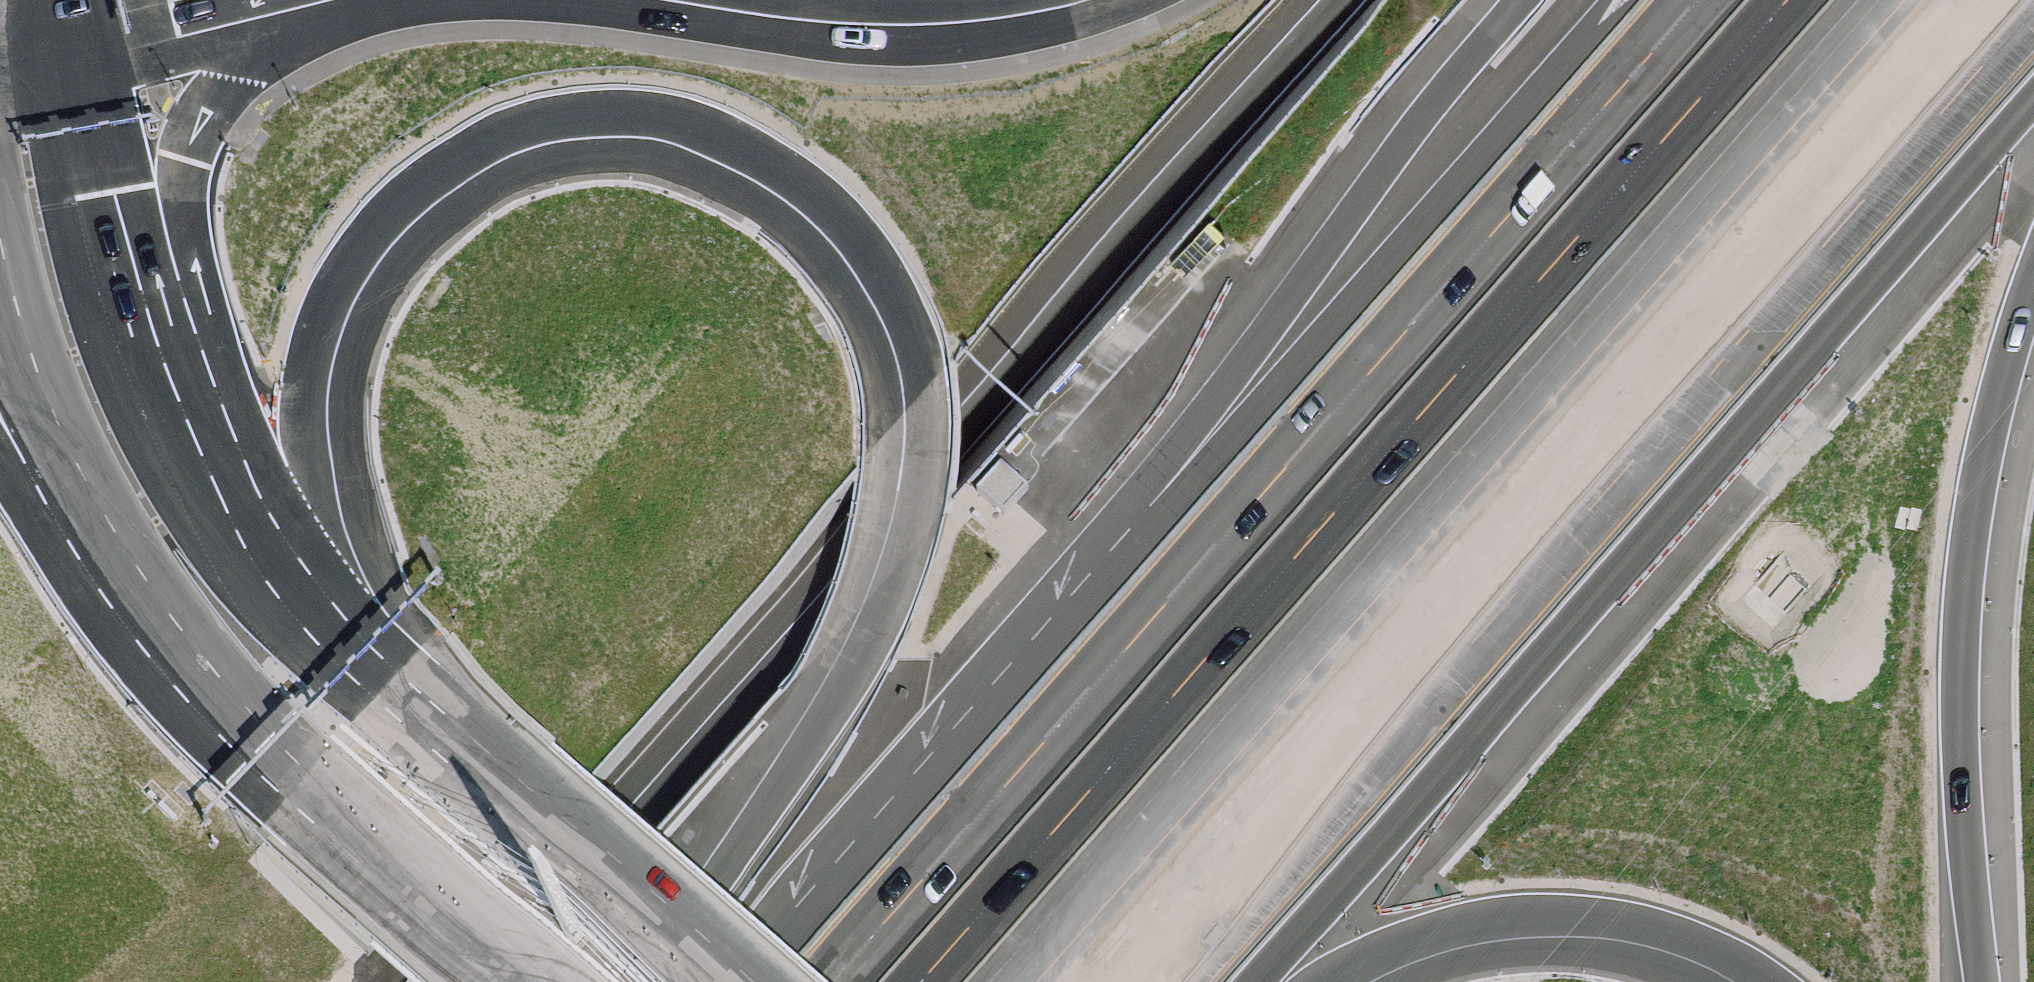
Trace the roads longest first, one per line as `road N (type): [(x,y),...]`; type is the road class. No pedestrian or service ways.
road 1 (primary): [(344,644),(320,501),(321,361),(366,257),(428,194),(537,137),(640,127),(738,152),(793,187),(841,231),(883,292),(908,353),(917,419),(903,520),(841,678),(643,981)]
road 2 (motorway): [(1788,0),(920,981)]
road 3 (motorway): [(1081,981),(1945,0)]
road 4 (motorway): [(1336,0),(961,424),(826,603),(487,981)]
road 5 (motorway): [(1262,981),(2033,109)]
road 6 (primary): [(1603,0),(1116,545)]
road 7 (motorway): [(1978,981),(1963,828),(1964,580),(1981,468),(2033,291)]
road 8 (primary): [(1511,0),(1409,126),(1116,545)]
road 9 (primary): [(75,508),(215,698),(286,773),(517,981)]
road 10 (primary): [(1116,545),(733,981)]
road 11 (primary): [(721,981),(344,644)]
road 12 (motorway): [(1334,981),(1430,940),(1481,927),(1571,922),(1651,932),(1760,981)]
road 13 (primary): [(344,644),(246,527),(175,412),(130,308)]
road 14 (secondary): [(130,308),(199,118),(272,30),(316,0)]
road 15 (primary): [(130,308),(70,42)]
road 16 (secondary): [(774,0),(956,11),(1045,0)]
road 17 (primary): [(0,295),(75,508)]
road 18 (secondary): [(70,42),(251,0)]

